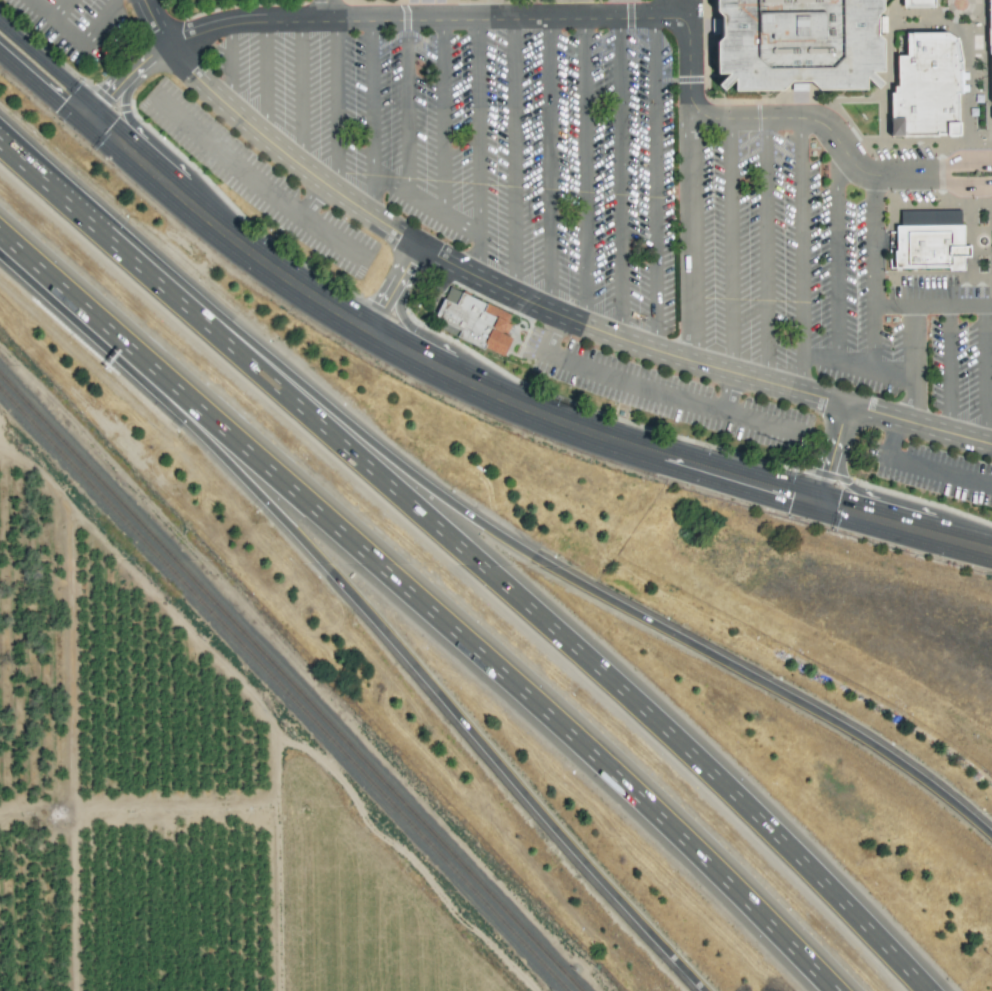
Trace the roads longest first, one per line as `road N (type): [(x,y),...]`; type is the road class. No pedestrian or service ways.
road 1 (residential): [(168,45),(212,92),(383,226),(501,290),(641,346),(991,445)]
road 2 (residential): [(168,45),(229,23),(315,18),(658,18),(676,24),(686,41),(689,111),(801,117),(822,125),(859,168),(902,179),(991,175)]
road 3 (secondary): [(815,501),(620,457),(435,382),(281,289),(89,129)]
road 4 (motorway): [(926,990),(820,876),(332,446)]
road 5 (motorway): [(250,452),(675,829),(834,990)]
road 6 (motorway): [(991,849),(857,748),(332,446)]
road 7 (motorway): [(250,452),(711,990)]
road 8 (motorway): [(332,446),(0,155)]
road 9 (motorway): [(0,228),(250,452)]
road 10 (secondary): [(991,546),(815,501)]

